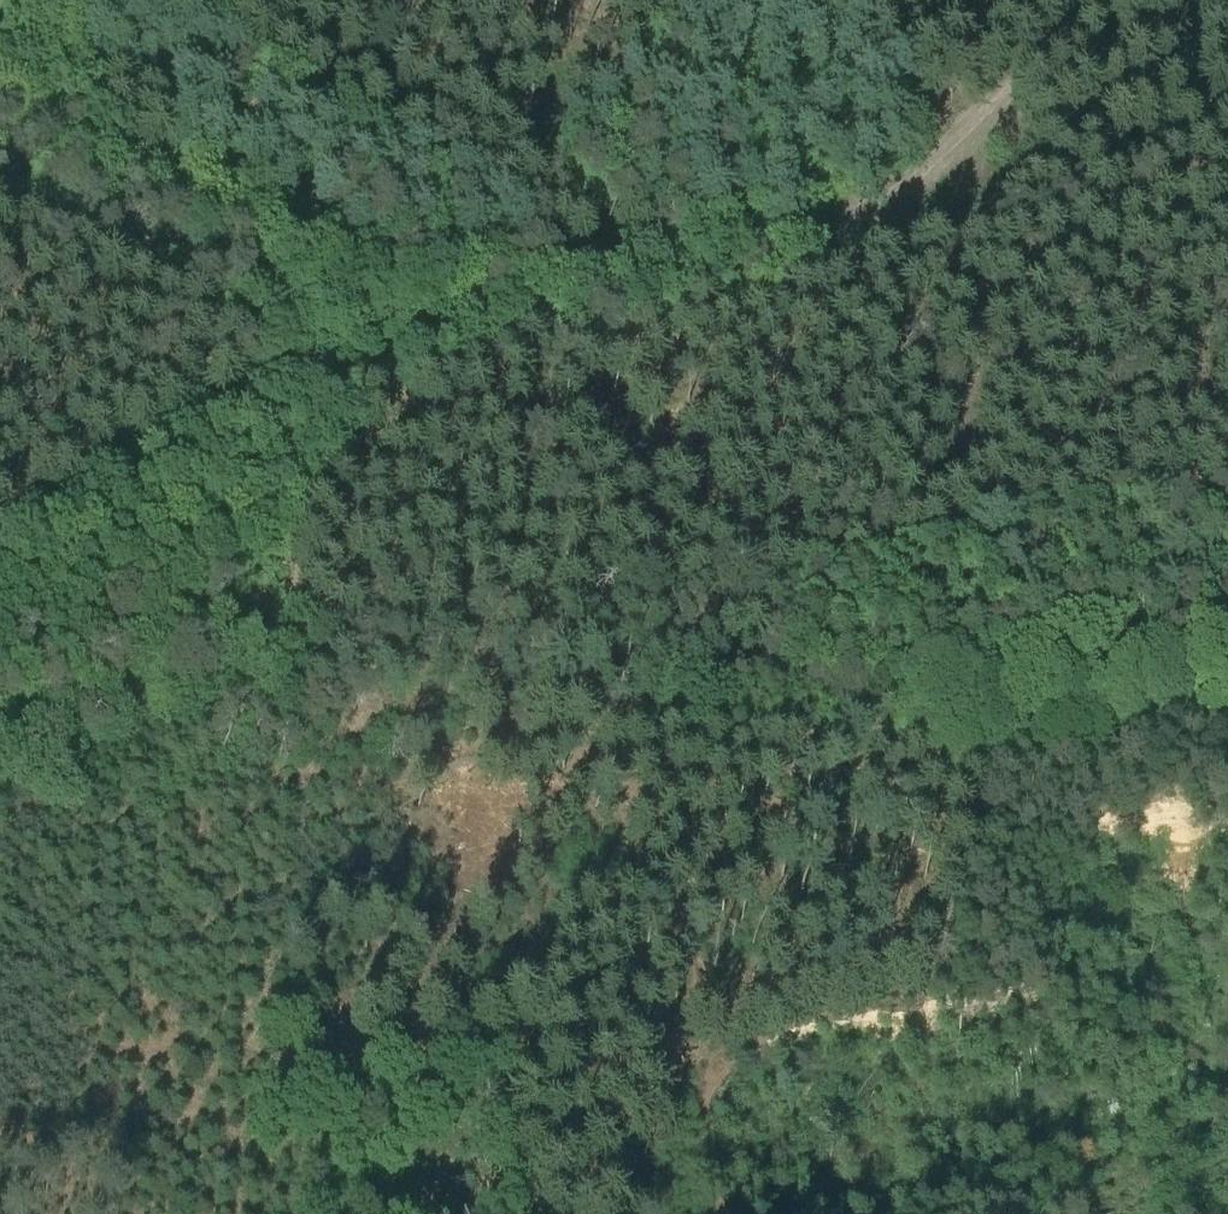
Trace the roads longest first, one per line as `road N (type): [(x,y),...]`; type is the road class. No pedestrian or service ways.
road 1 (track): [(0,546),(165,431),(285,367),(433,317),(855,229),(926,183),(1082,0)]

